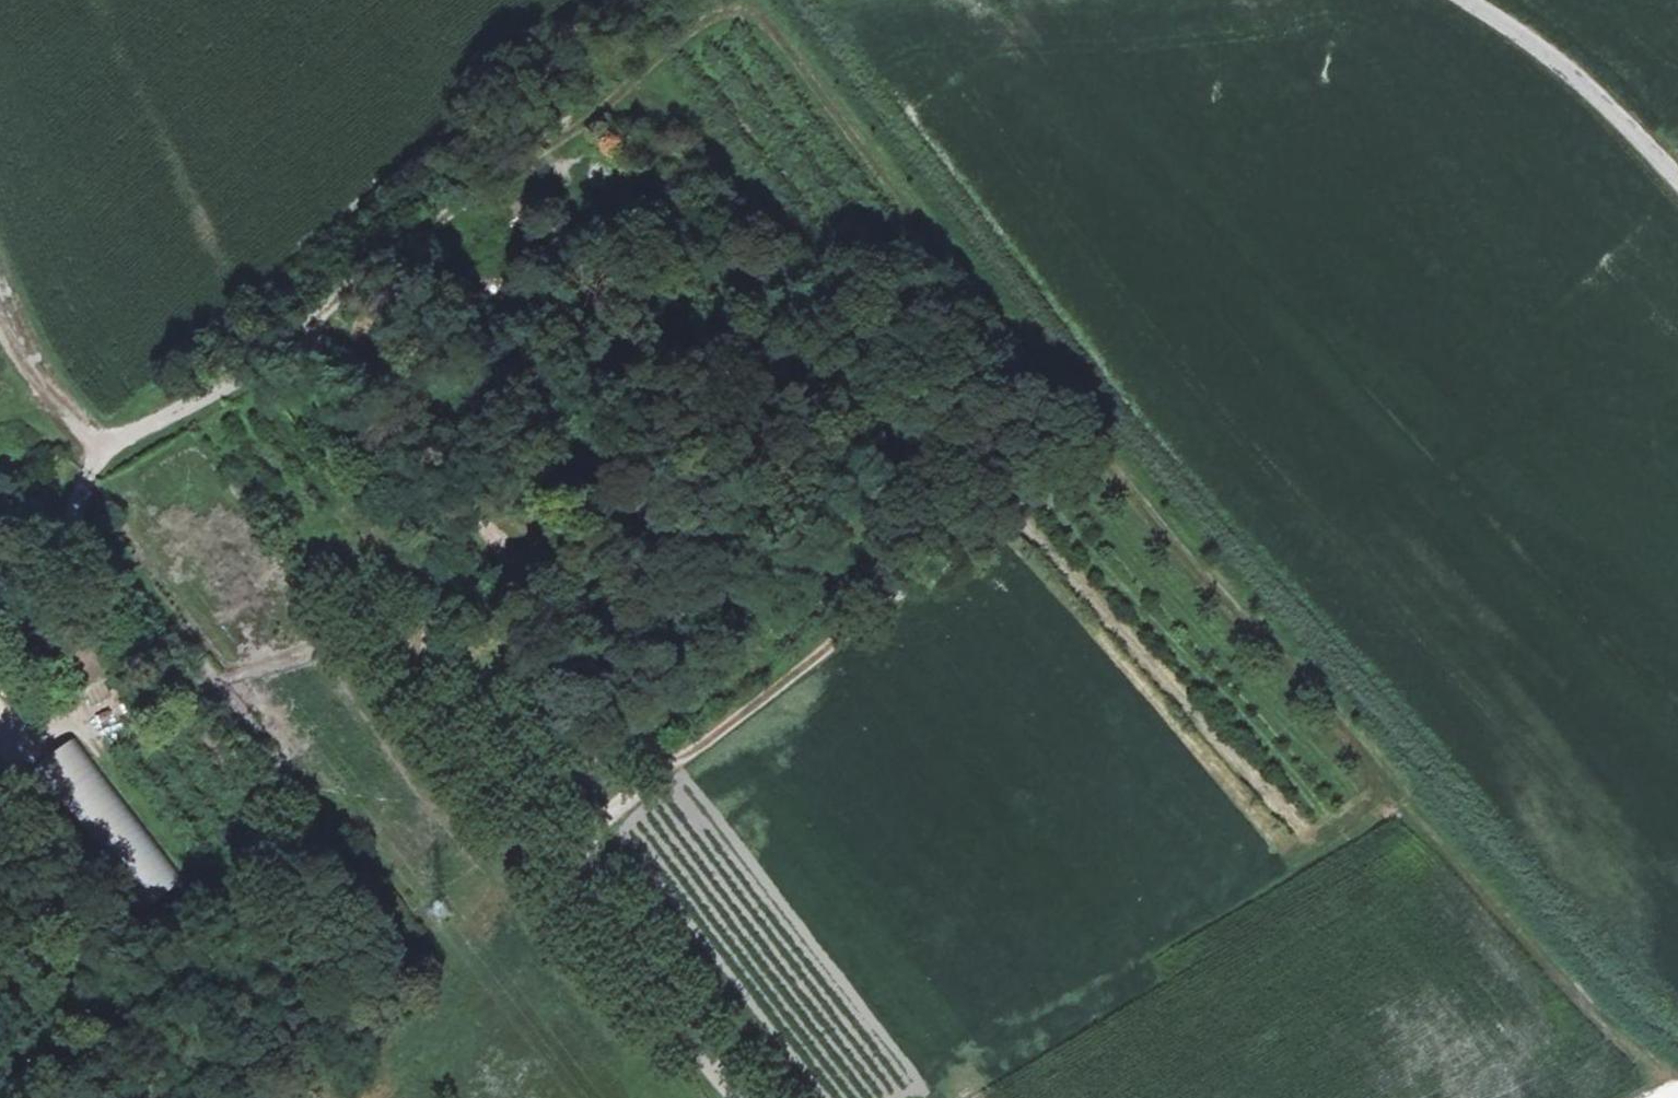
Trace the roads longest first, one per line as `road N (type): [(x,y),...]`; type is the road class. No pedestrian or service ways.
road 1 (unclassified): [(1467,0),(1599,98),(1677,181)]

